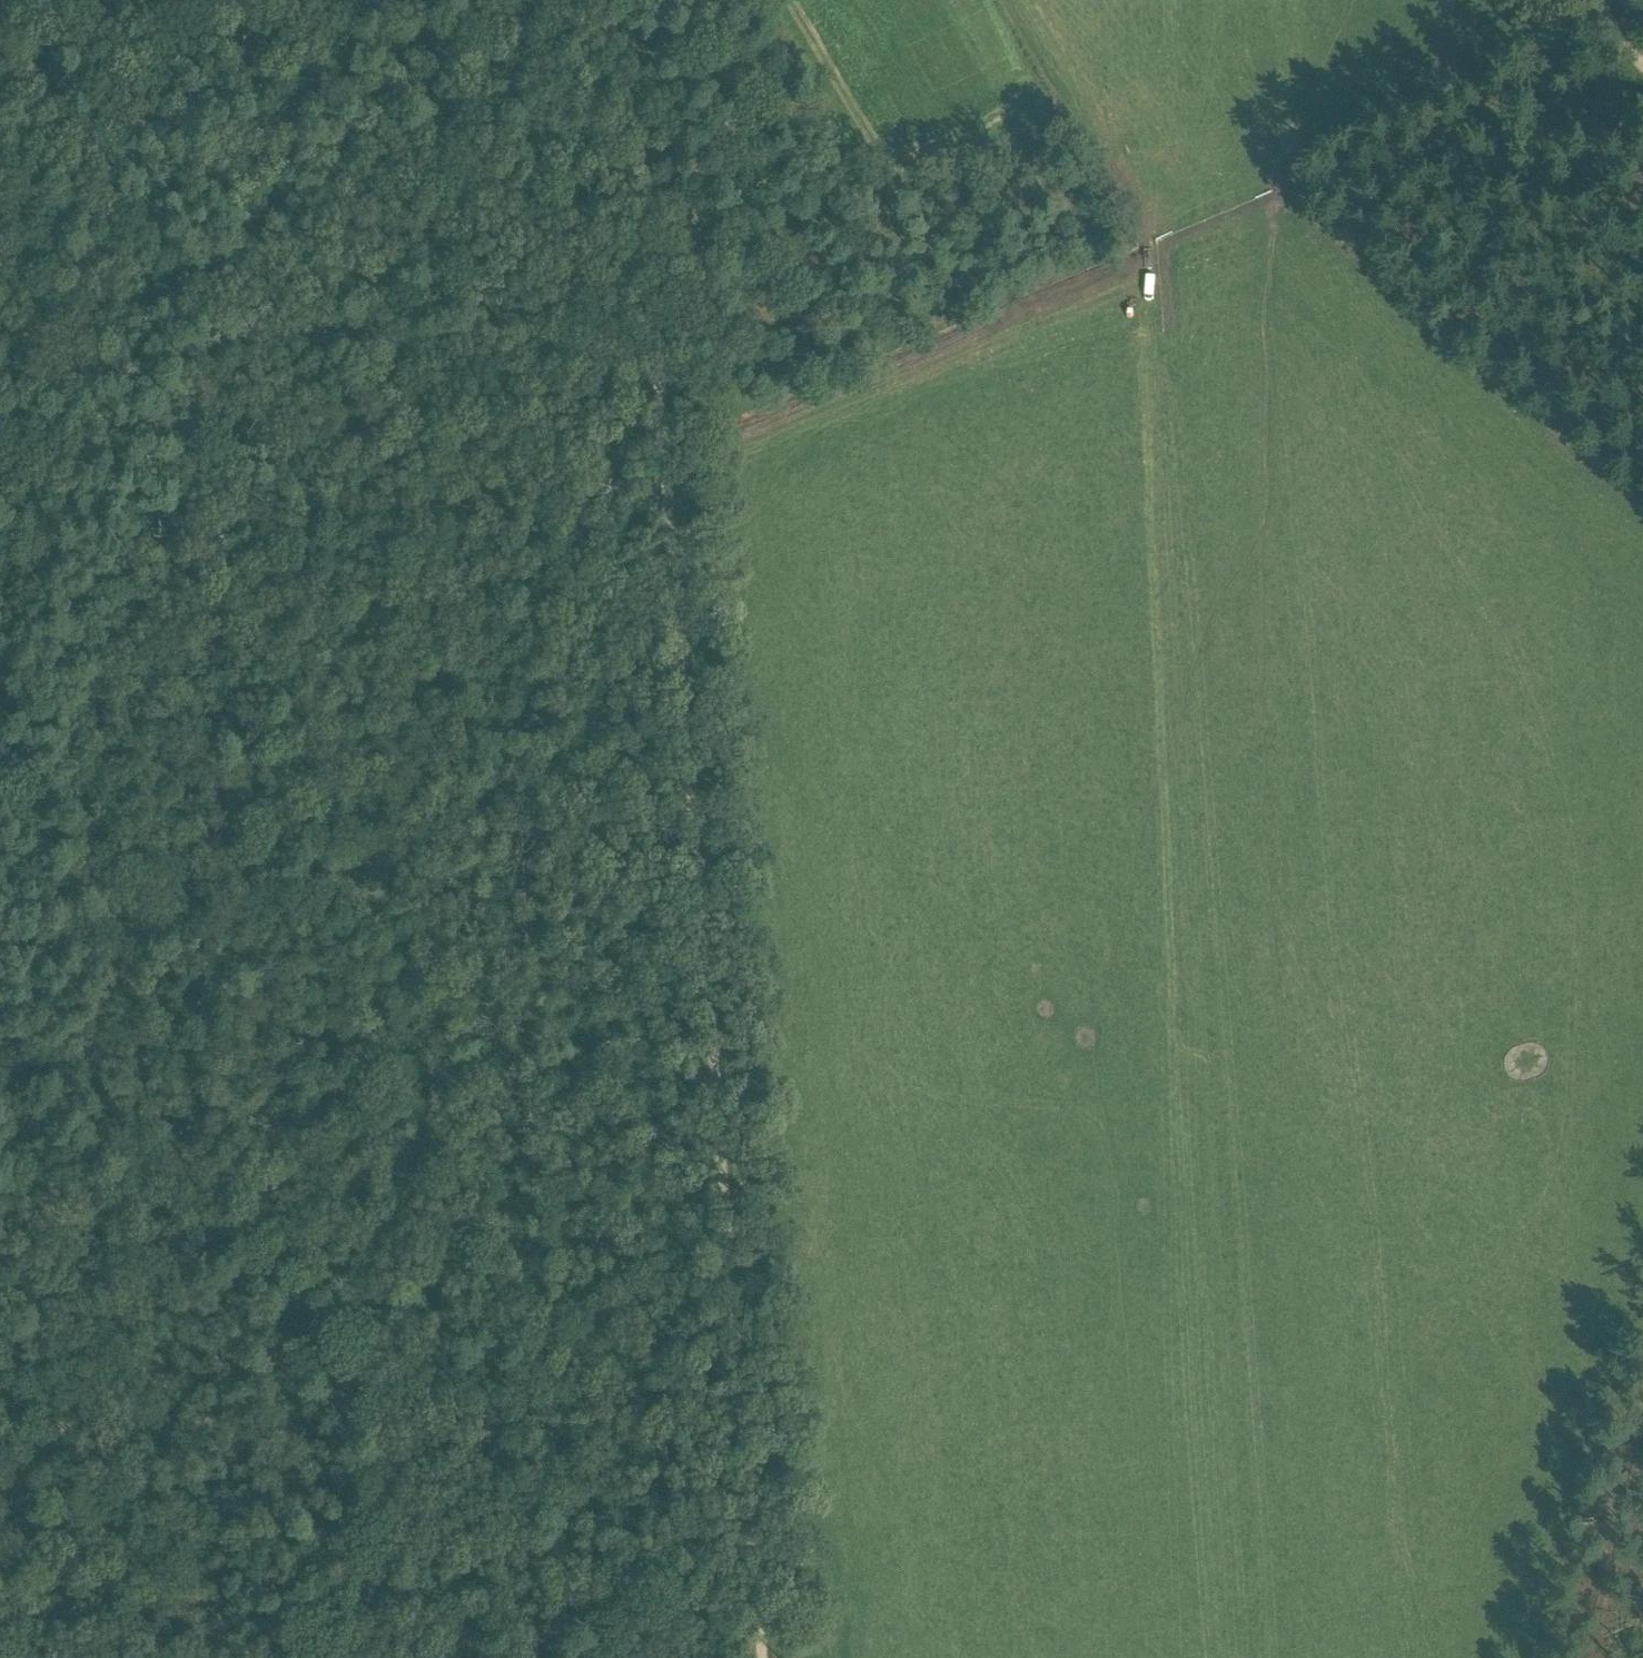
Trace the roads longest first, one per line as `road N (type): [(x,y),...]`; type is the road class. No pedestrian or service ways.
road 1 (track): [(627,0),(774,1657)]
road 2 (track): [(0,1620),(264,1595),(363,1567),(476,1561),(621,1566),(764,1548)]

